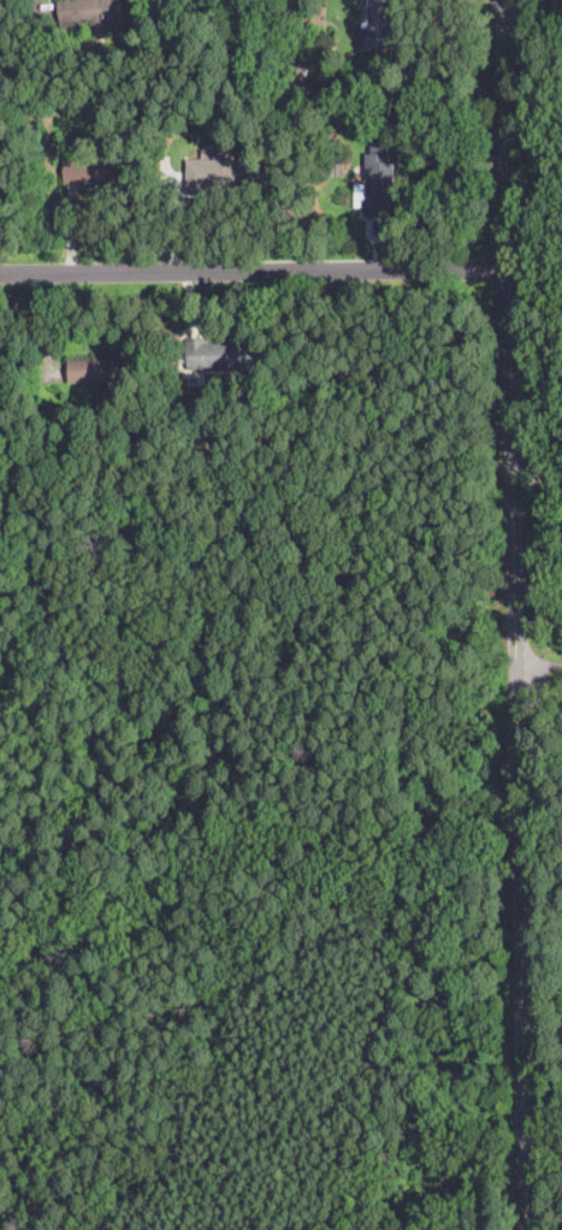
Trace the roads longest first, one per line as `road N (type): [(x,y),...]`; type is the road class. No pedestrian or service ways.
road 1 (tertiary): [(507,674),(507,0)]
road 2 (tertiary): [(518,1229),(507,674)]
road 3 (residential): [(0,274),(511,270)]

